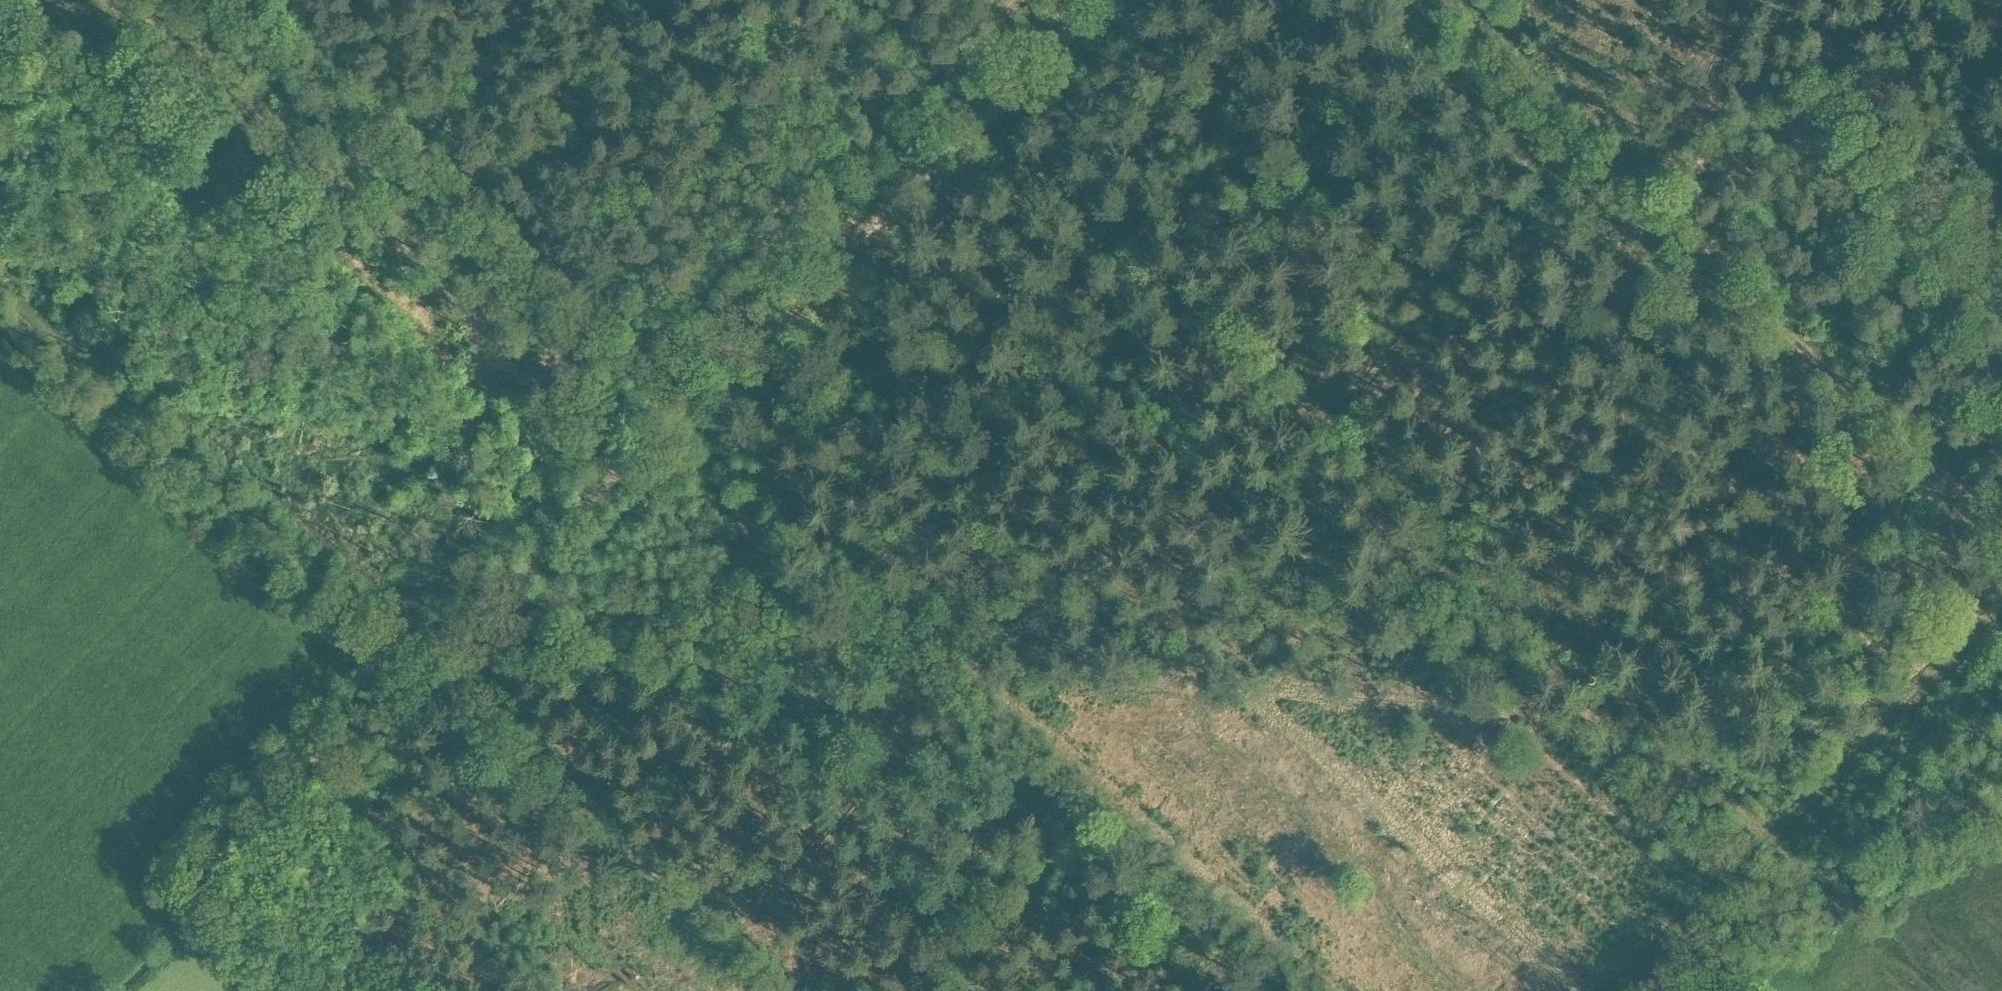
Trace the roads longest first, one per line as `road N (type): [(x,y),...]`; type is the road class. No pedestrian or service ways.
road 1 (track): [(422,661),(1110,0)]
road 2 (track): [(1418,0),(2001,526)]
road 3 (track): [(1616,990),(2001,615)]

